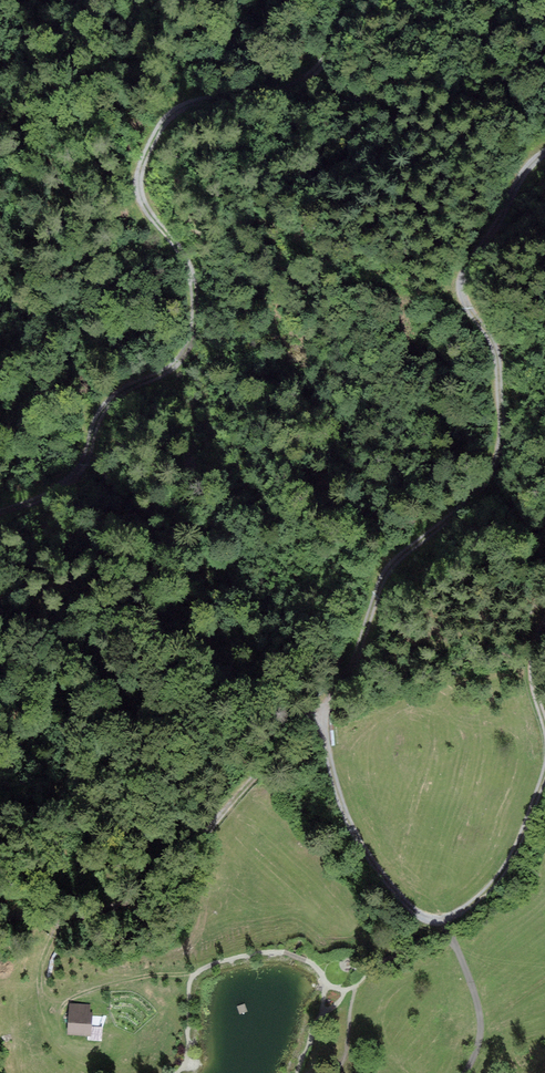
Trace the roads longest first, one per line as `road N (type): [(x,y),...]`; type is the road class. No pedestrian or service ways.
road 1 (track): [(544,154),(471,257),(464,292),(496,350),(502,447),(484,503),(378,581),(371,621),(323,717),(326,757),(366,851),(388,887),(427,919),(460,914),(495,881),(544,775)]
road 2 (track): [(0,509),(62,486),(81,469),(97,409),(166,370),(192,337),(188,262),(133,190),(161,116),(179,102),(251,96),(302,80),(320,66),(354,0)]
road 3 (track): [(0,920),(76,916),(156,888),(264,766),(281,732),(302,717),(323,717)]
road 4 (unclassified): [(442,921),(480,1020),(465,1072)]

